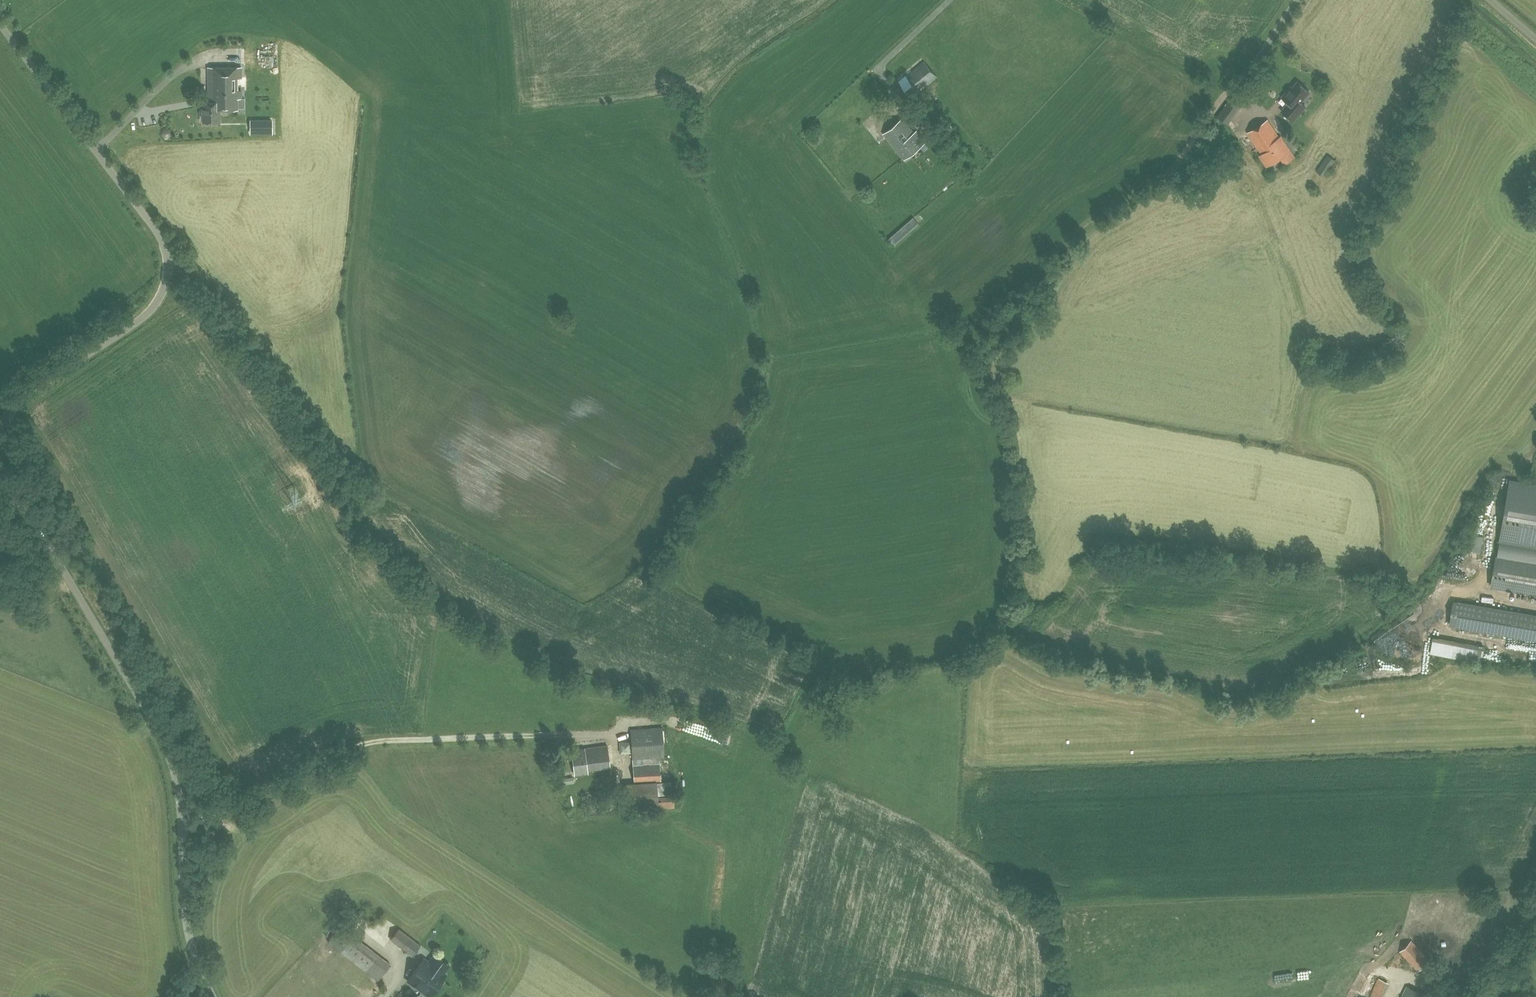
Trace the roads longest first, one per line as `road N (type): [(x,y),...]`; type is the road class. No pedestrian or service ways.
road 1 (unclassified): [(212,996),(187,925),(170,759),(0,452)]
road 2 (unclassified): [(0,439),(20,401),(153,309),(168,275),(156,232),(0,23)]

